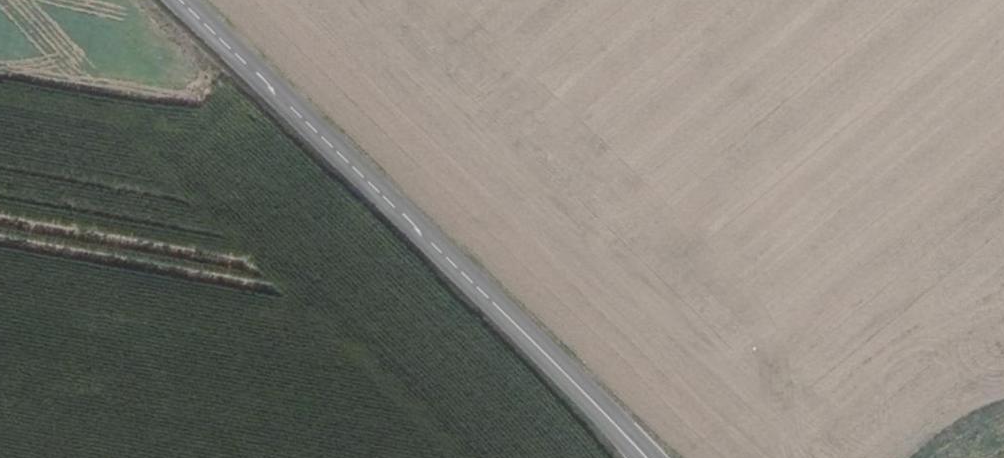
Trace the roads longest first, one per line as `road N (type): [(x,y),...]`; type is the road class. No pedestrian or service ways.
road 1 (tertiary): [(178,0),(446,258),(638,457)]

